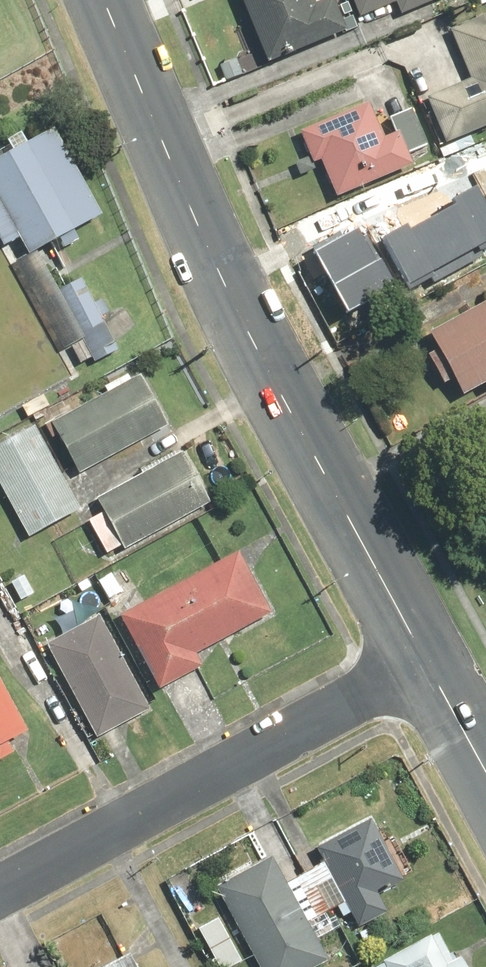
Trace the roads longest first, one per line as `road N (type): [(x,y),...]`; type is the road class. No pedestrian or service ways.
road 1 (secondary): [(426,660),(266,370),(109,0)]
road 2 (residential): [(0,895),(426,660)]
road 3 (secondary): [(485,770),(426,660)]

